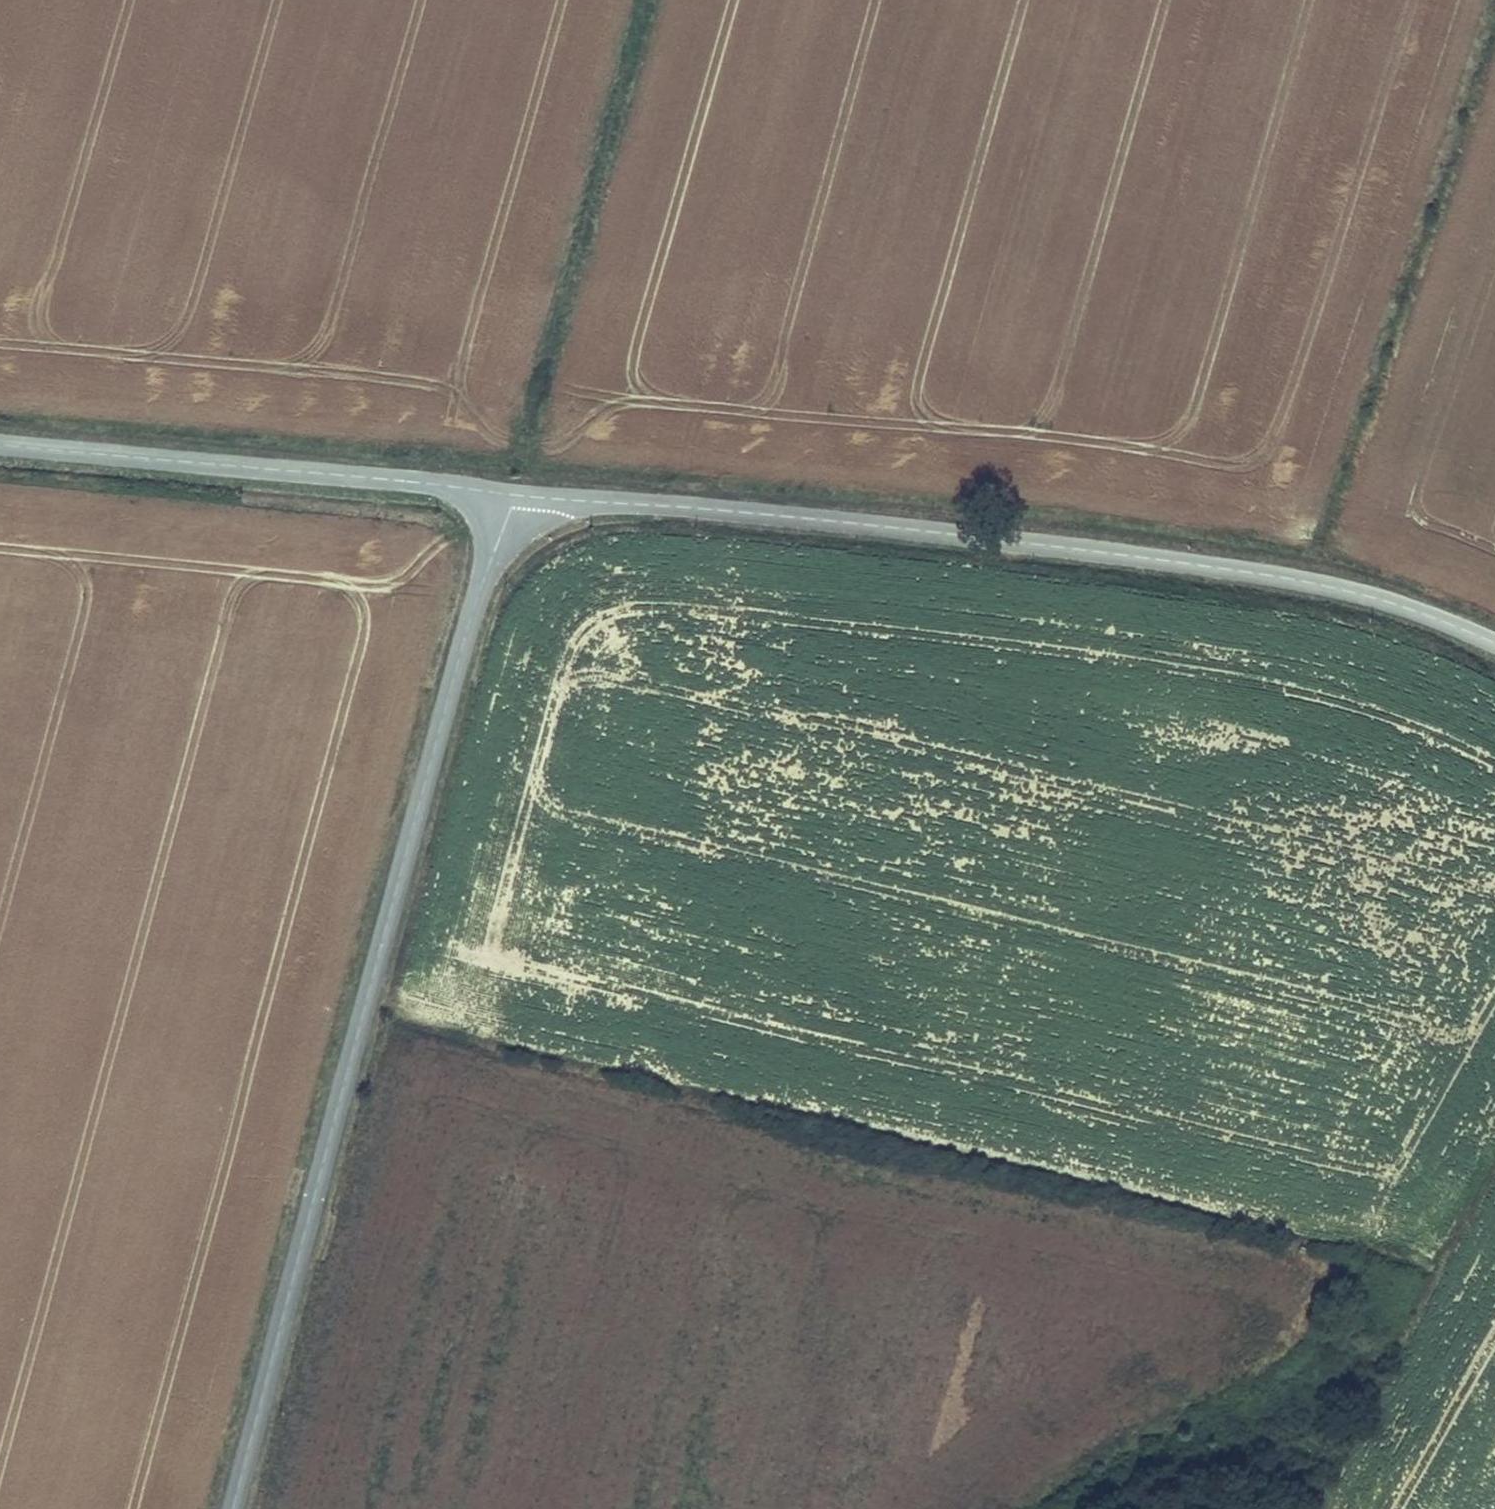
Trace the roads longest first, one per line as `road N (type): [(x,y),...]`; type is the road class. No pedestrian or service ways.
road 1 (tertiary): [(513,495),(429,768),(232,1508)]
road 2 (tertiary): [(1494,642),(1381,598),(1303,579),(882,526),(513,495)]
road 3 (unclassified): [(513,495),(0,443)]

